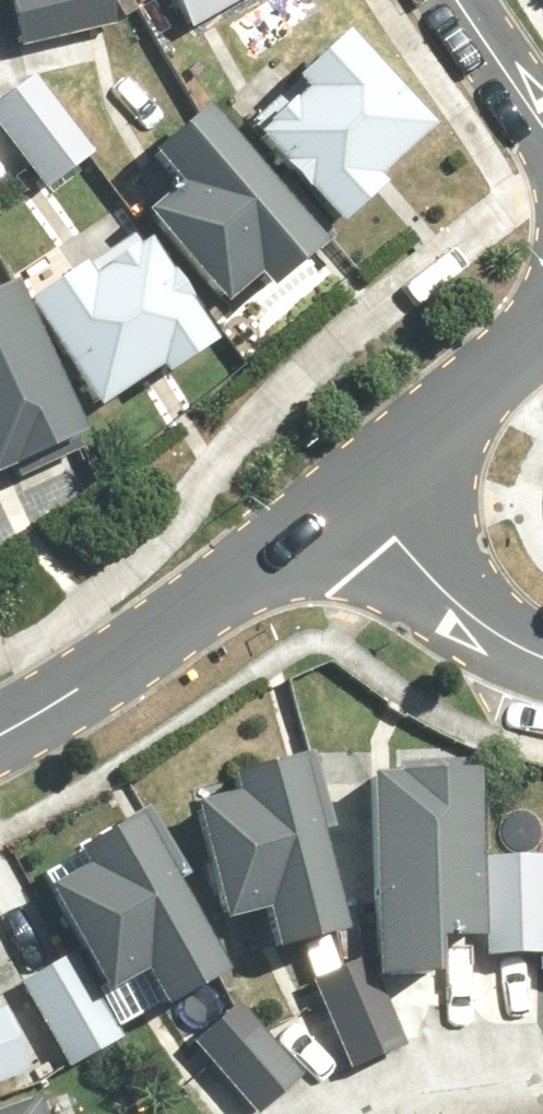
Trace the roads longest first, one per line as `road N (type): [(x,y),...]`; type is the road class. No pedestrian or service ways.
road 1 (residential): [(0,740),(252,588),(358,501)]
road 2 (residential): [(358,501),(440,595),(491,635),(542,660)]
road 3 (residential): [(358,501),(542,339)]
road 4 (residential): [(542,1071),(350,1113)]
road 5 (residential): [(463,0),(542,138)]

